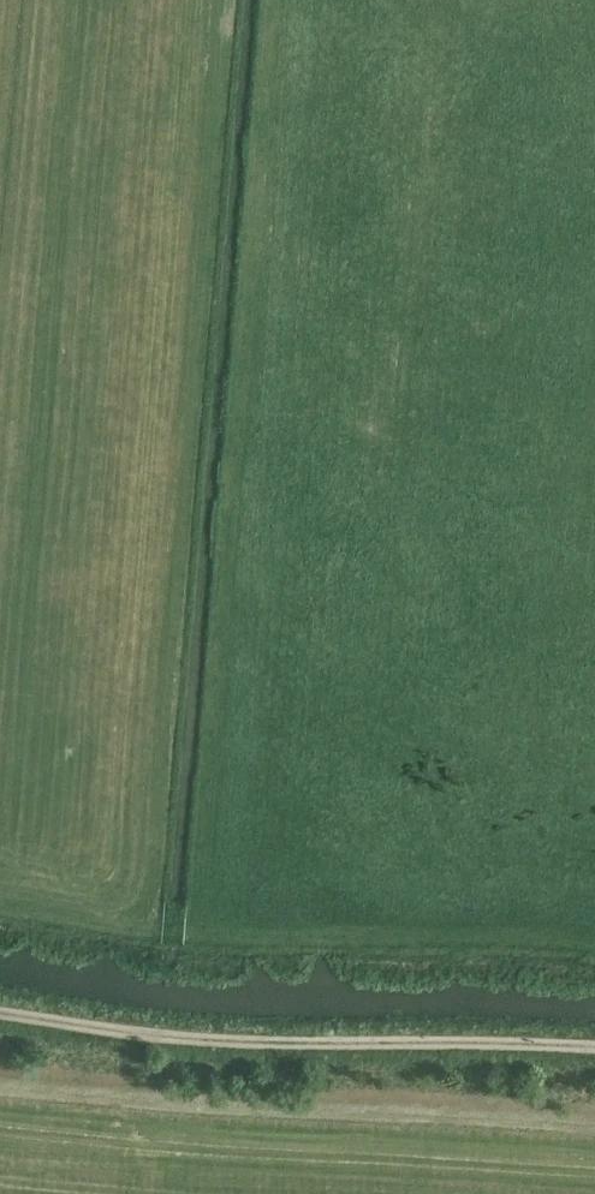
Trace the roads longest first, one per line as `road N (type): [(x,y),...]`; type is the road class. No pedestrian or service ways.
road 1 (track): [(594,1047),(214,1039),(0,1011)]

